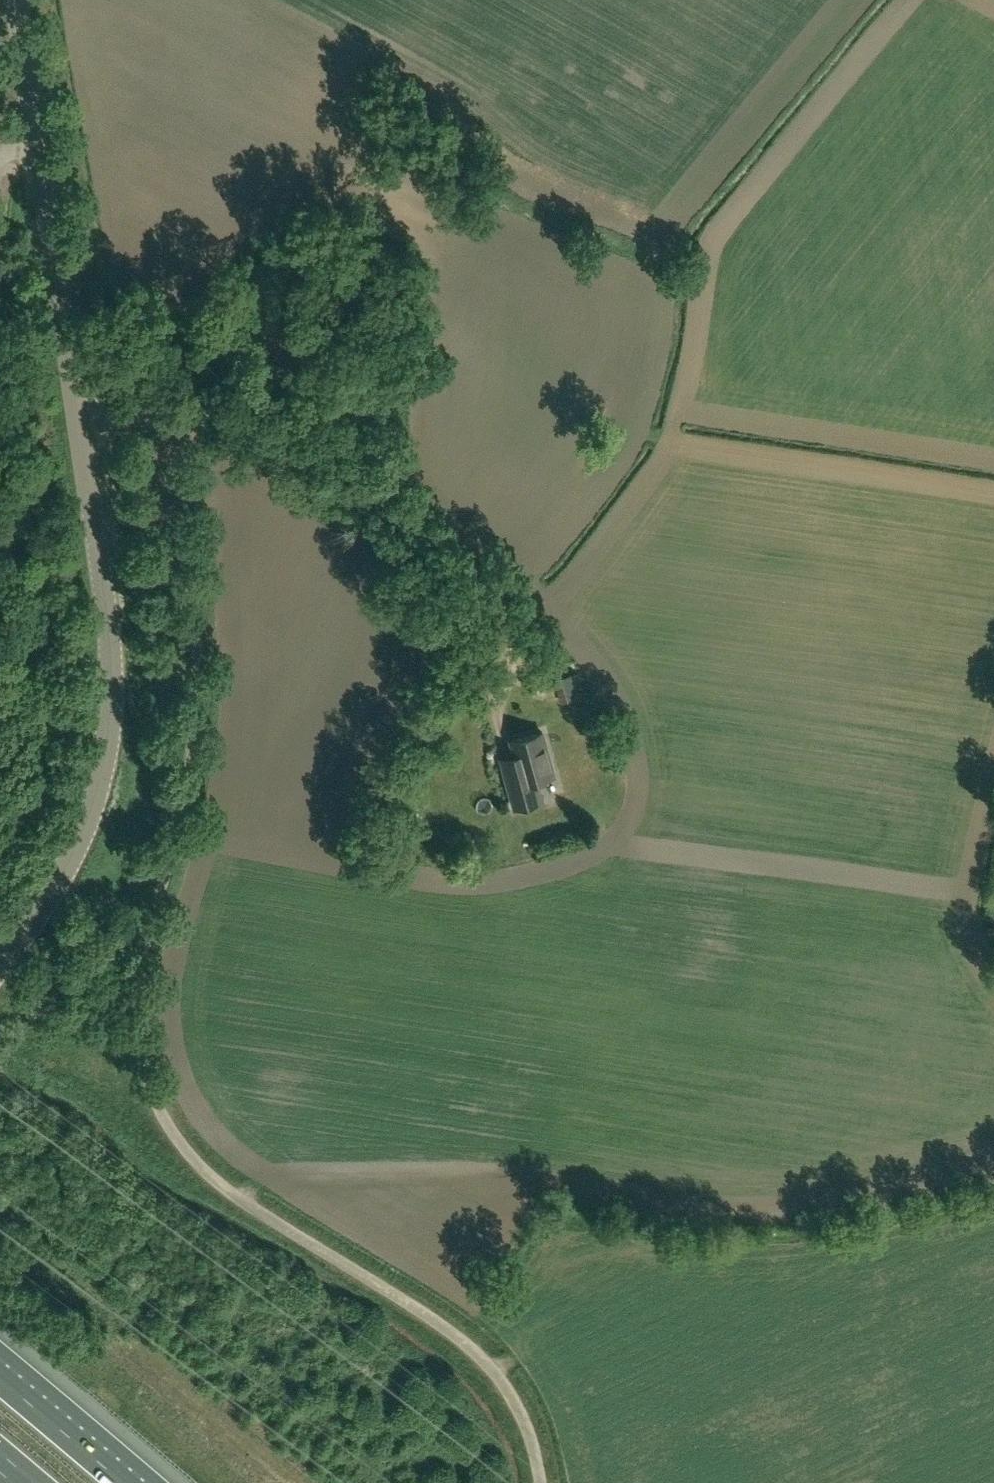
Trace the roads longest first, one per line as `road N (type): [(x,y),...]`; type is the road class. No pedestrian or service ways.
road 1 (unclassified): [(0,963),(85,836),(111,756),(113,712),(109,622),(19,0)]
road 2 (motorway): [(135,1482),(0,1369)]

